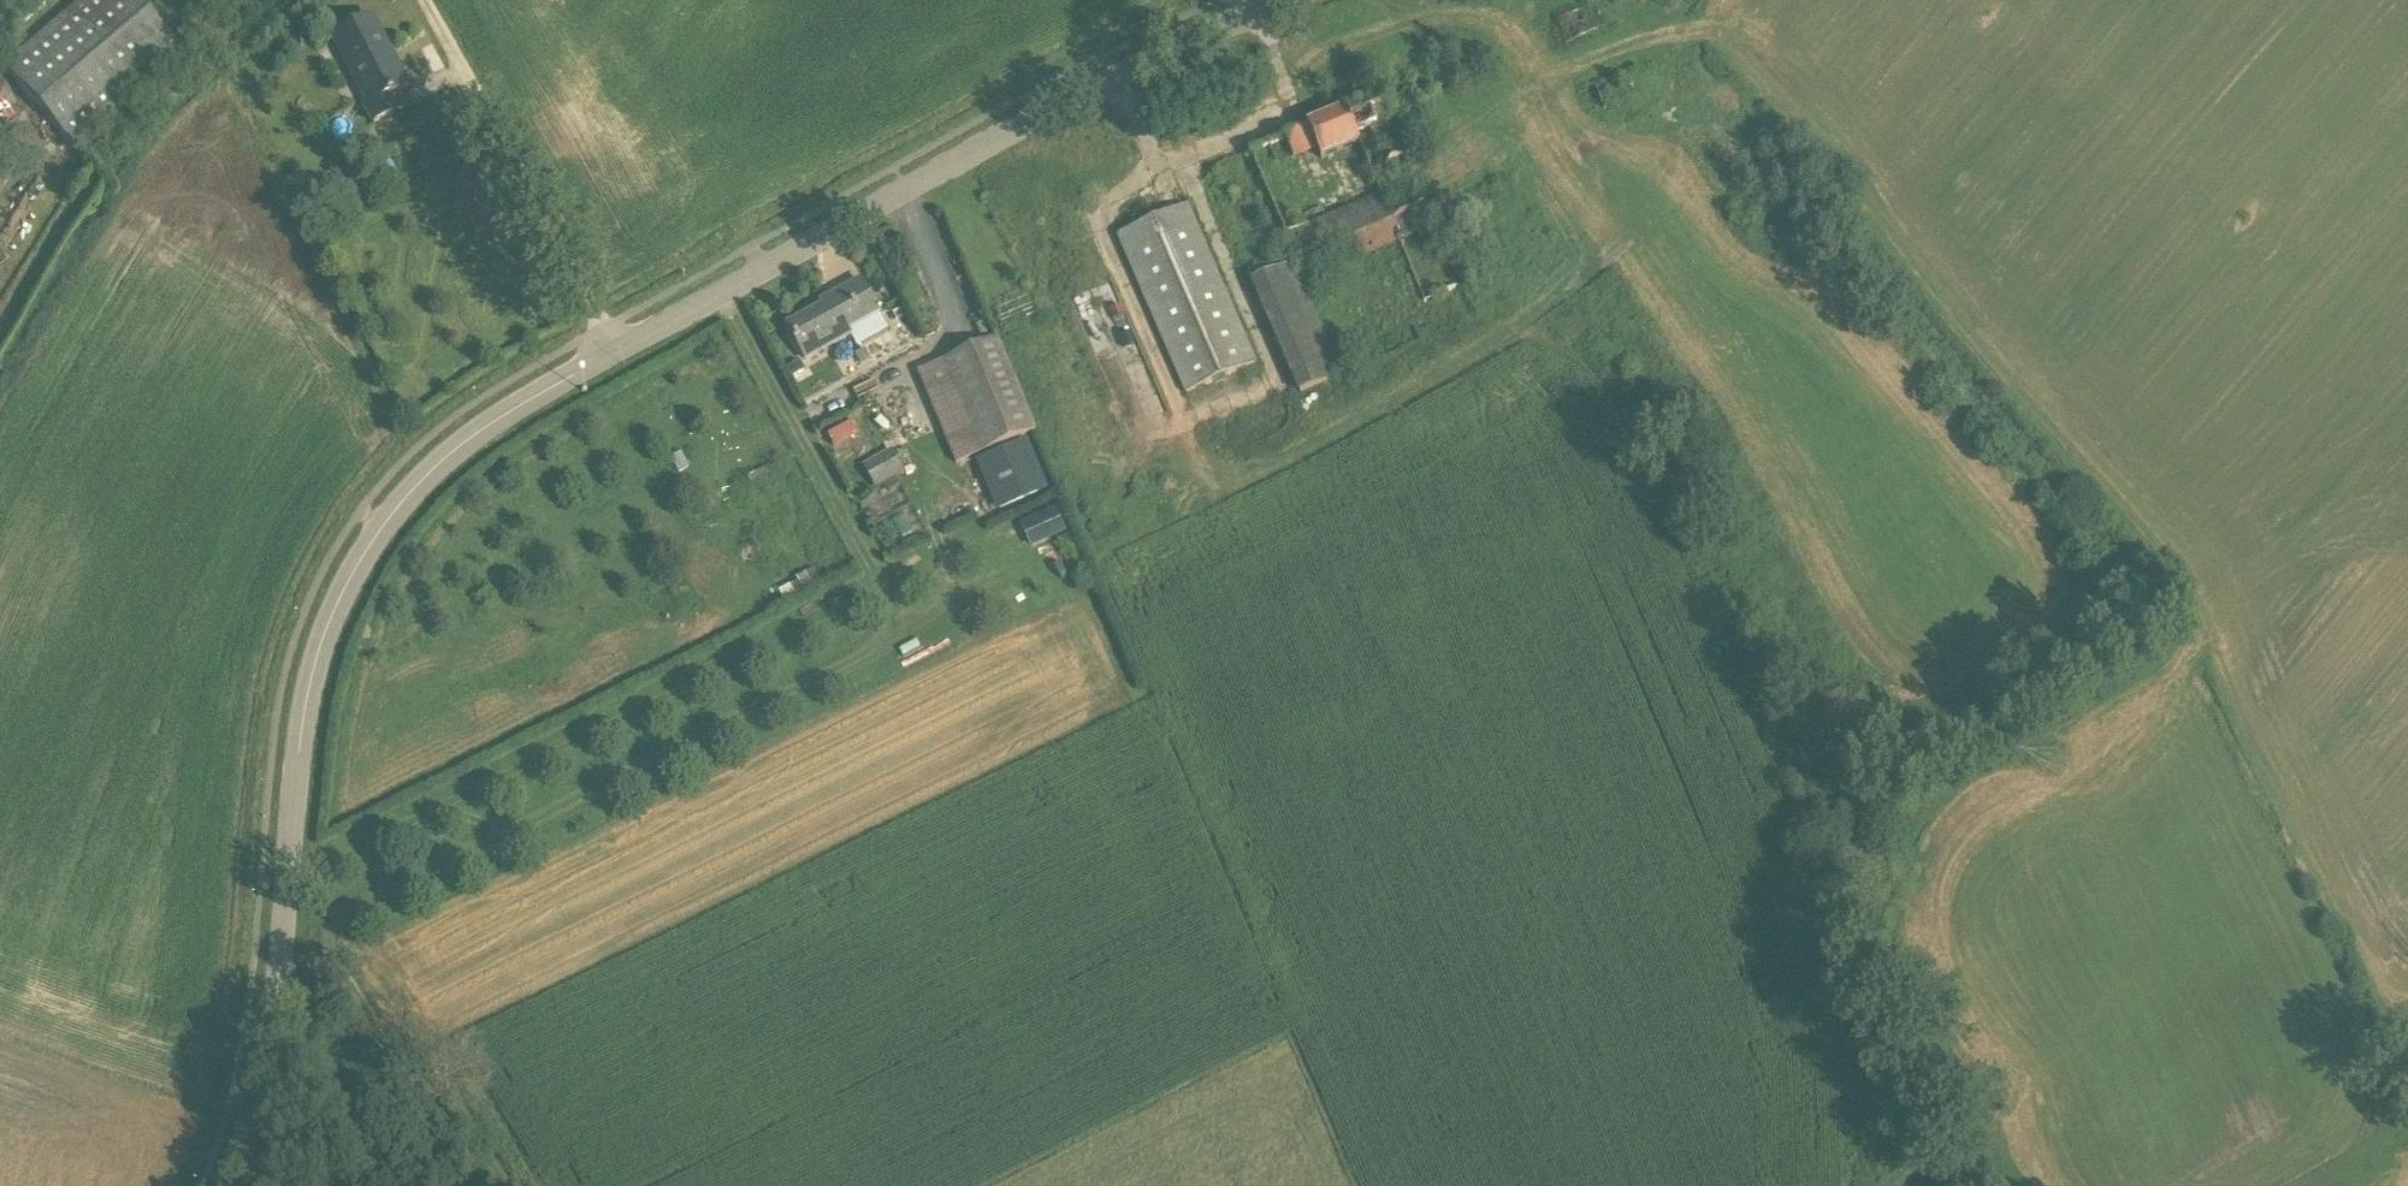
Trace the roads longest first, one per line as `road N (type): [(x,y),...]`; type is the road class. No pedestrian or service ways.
road 1 (unclassified): [(227,1185),(262,1090),(312,672),(332,613),(394,513),(477,434),(557,386),(989,145),(1277,0)]
road 2 (track): [(876,574),(726,295)]

